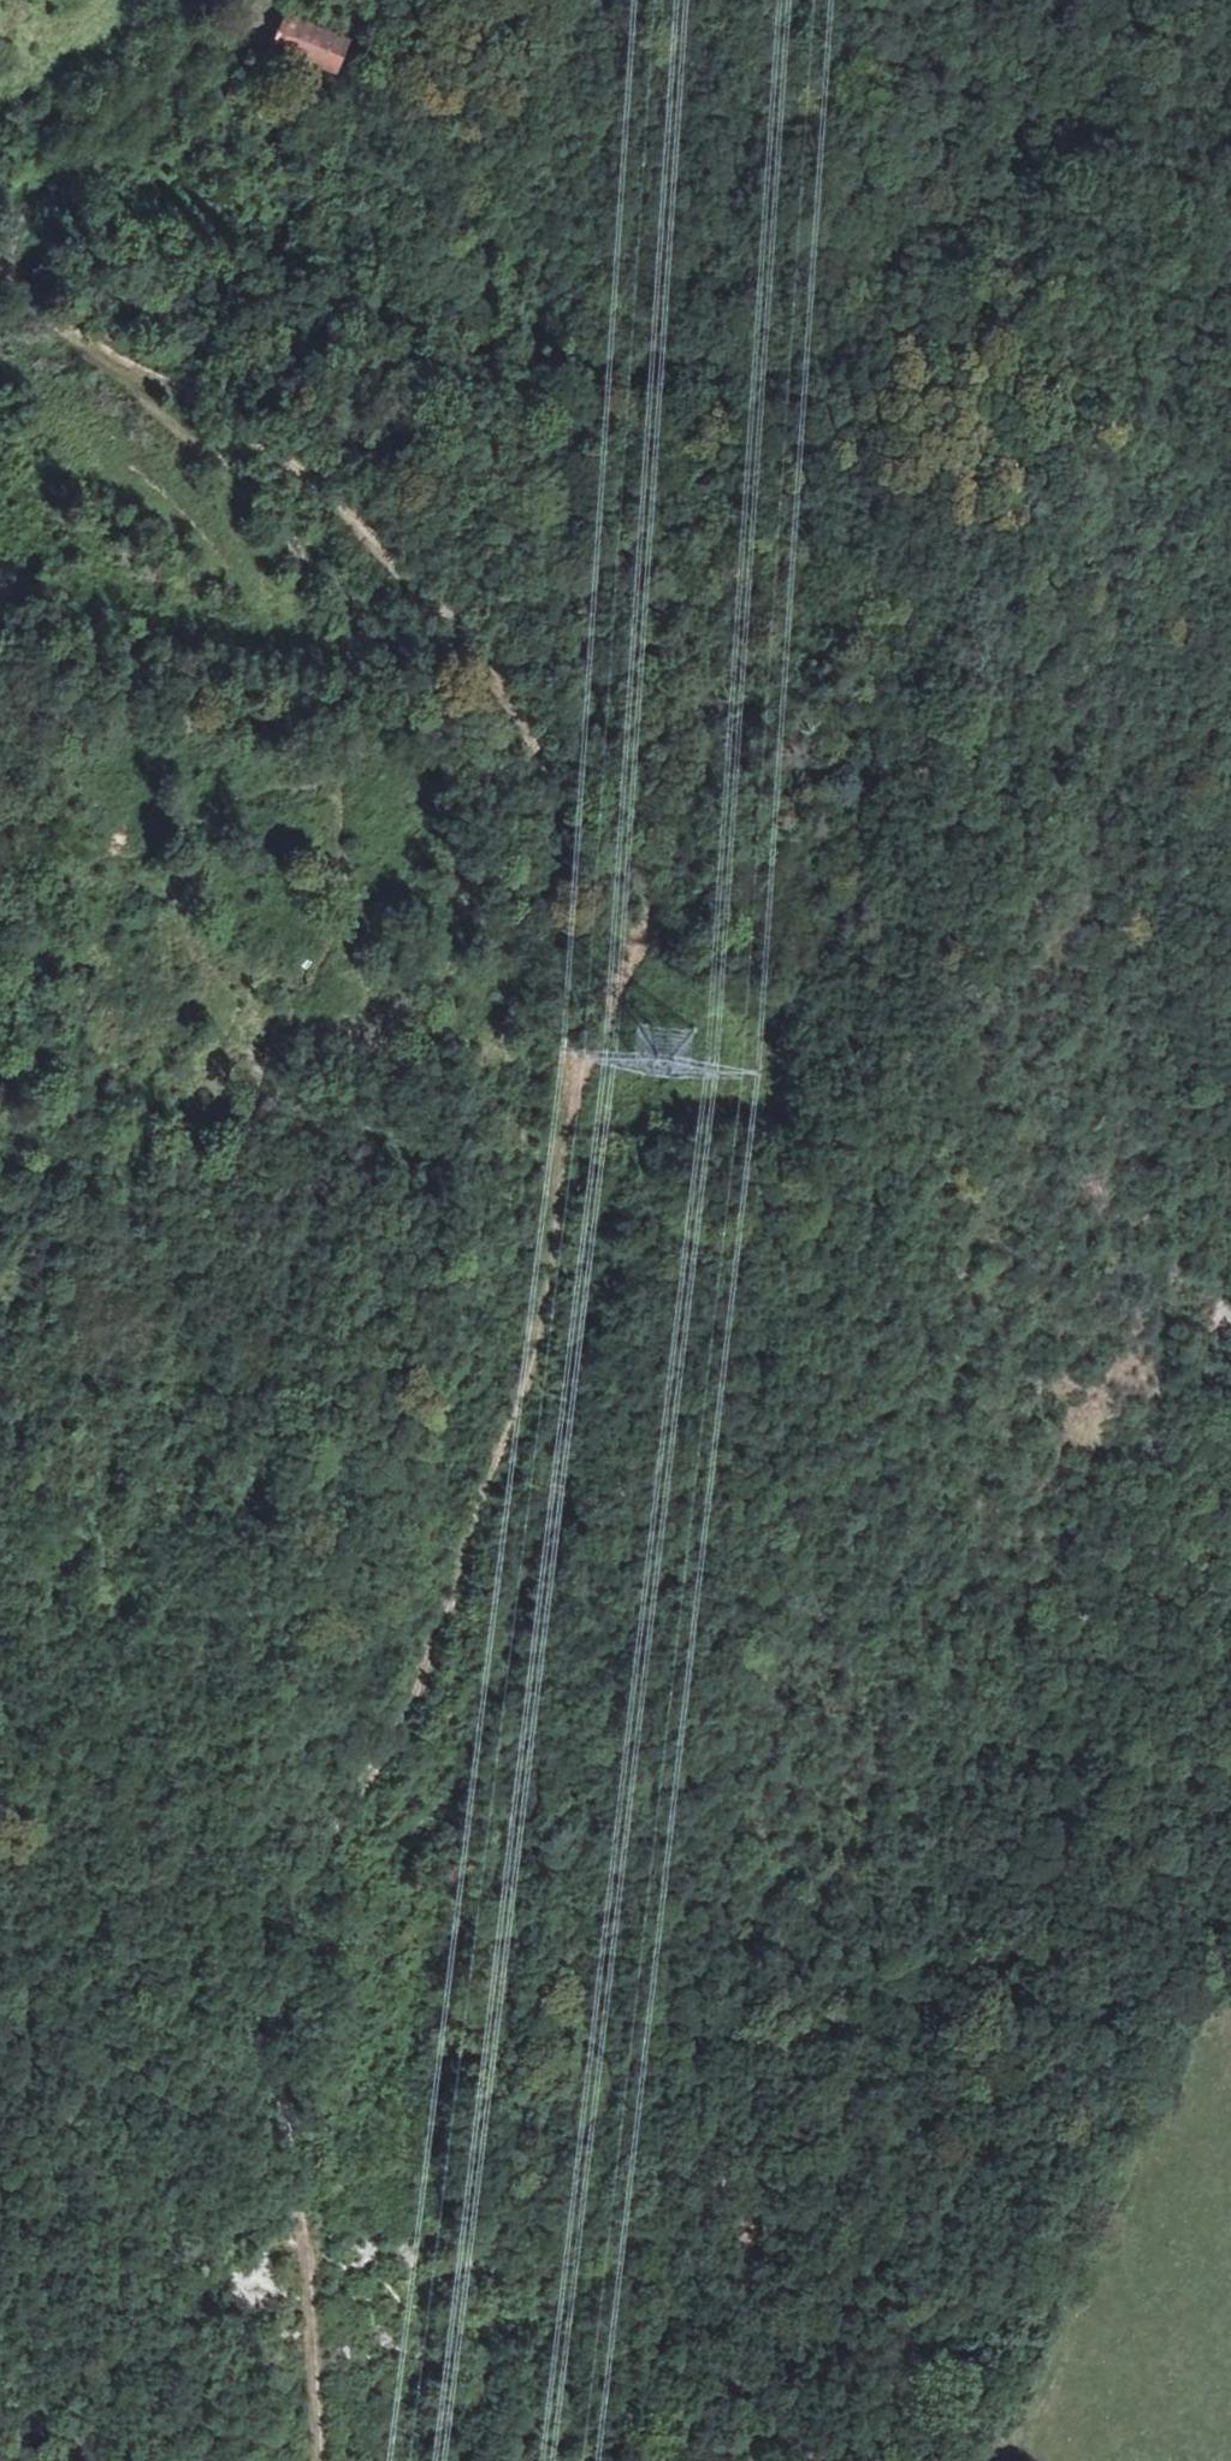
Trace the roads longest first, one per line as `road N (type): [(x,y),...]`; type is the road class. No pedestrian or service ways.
road 1 (track): [(281,0),(261,30),(49,160),(17,257),(440,679),(494,762),(508,886),(565,983),(547,1241),(473,1534),(368,1813),(283,1983),(324,2304),(317,2460)]
road 2 (track): [(1230,1815),(1160,1847),(1033,1971),(951,2223),(850,2460)]

